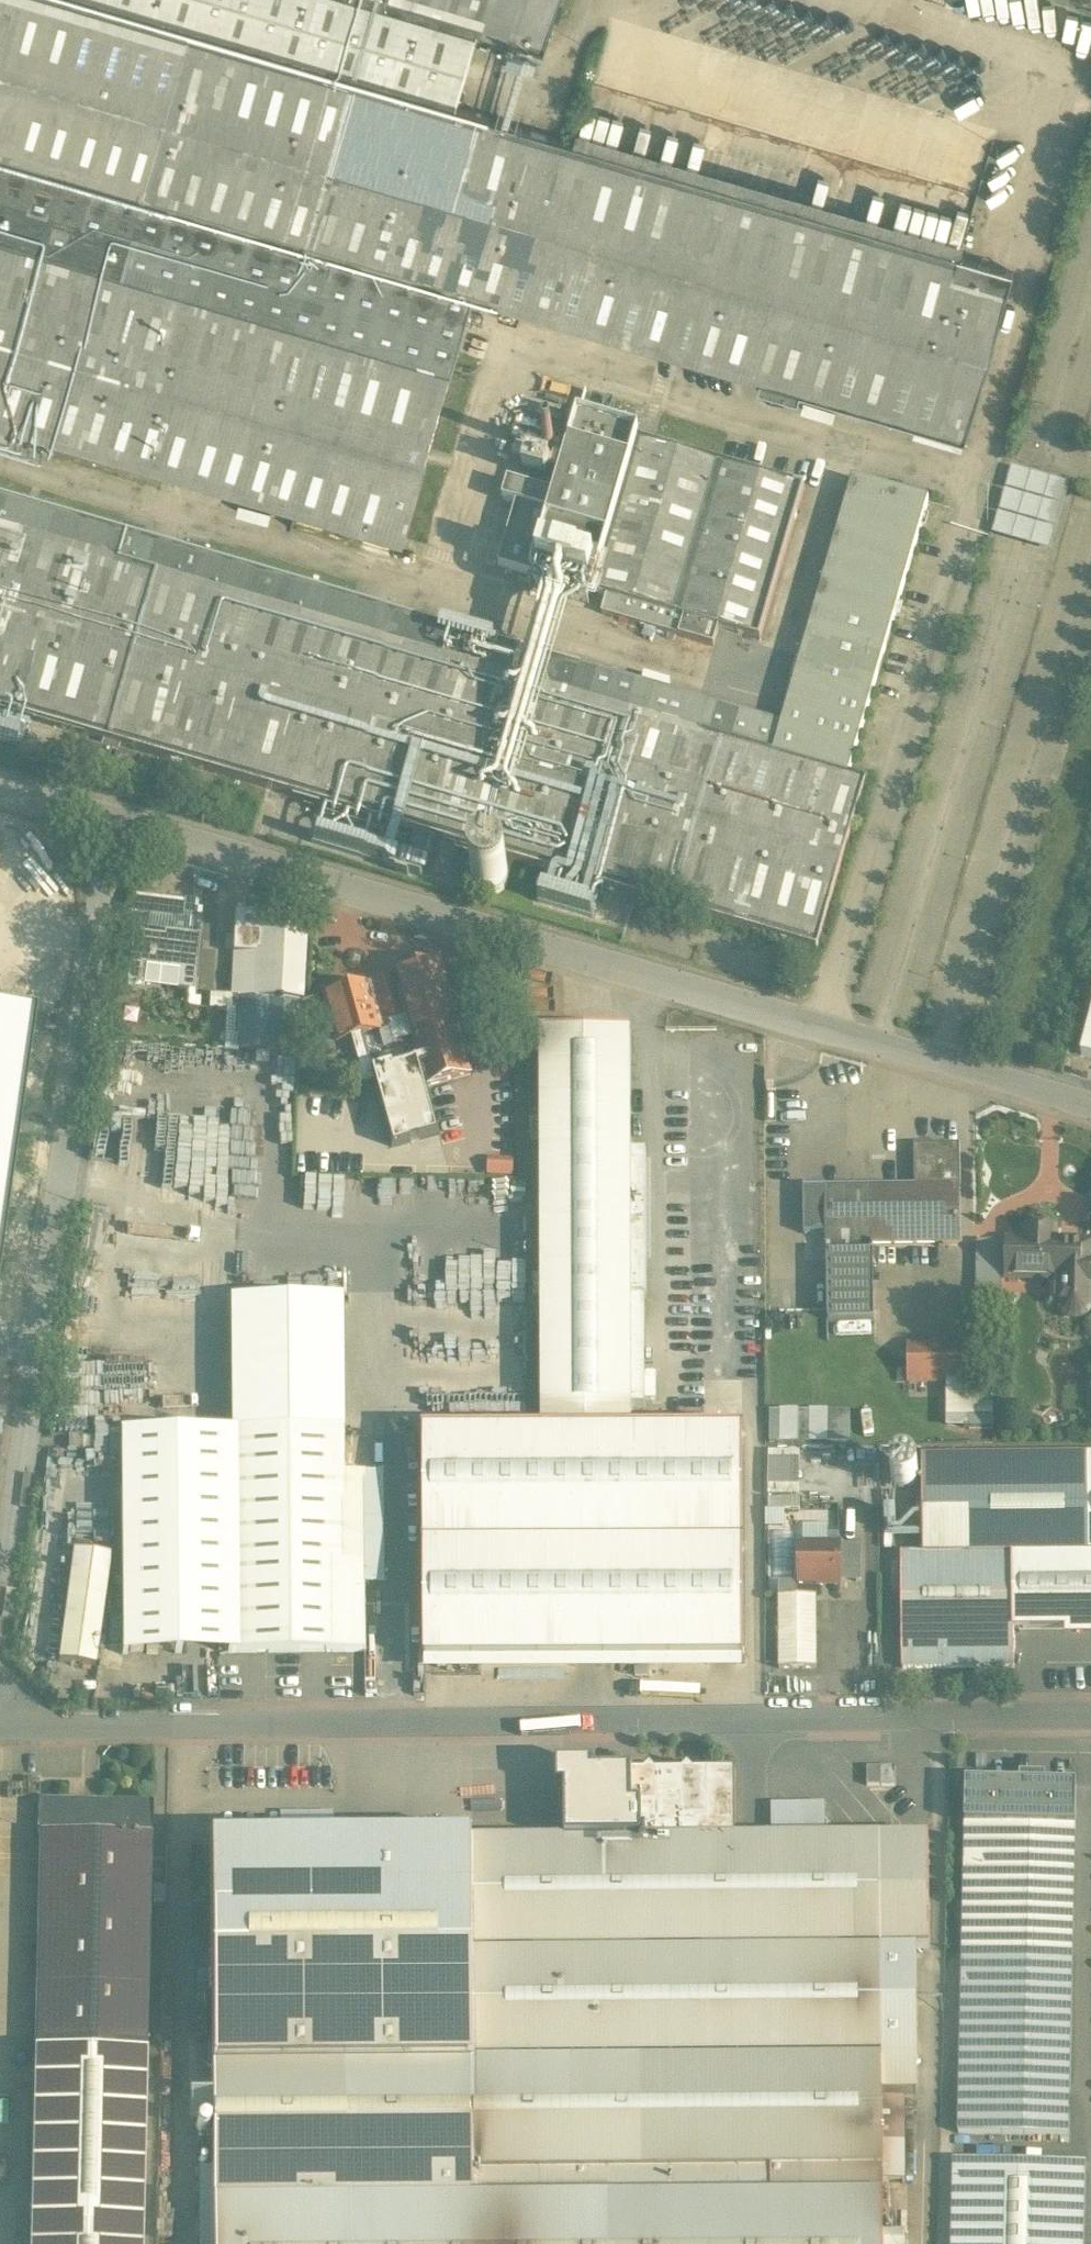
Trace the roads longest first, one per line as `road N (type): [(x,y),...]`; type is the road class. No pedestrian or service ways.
road 1 (residential): [(1090,1715),(0,1722)]
road 2 (residential): [(1090,1101),(101,818)]
road 3 (residential): [(101,818),(0,1633)]

